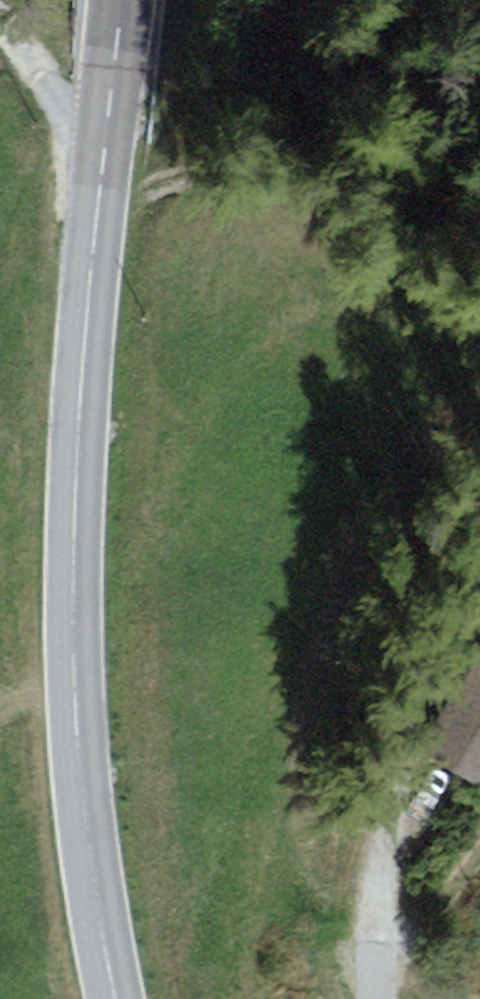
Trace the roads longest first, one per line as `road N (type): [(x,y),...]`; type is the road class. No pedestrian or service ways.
road 1 (secondary): [(121,0),(84,339),(73,559),(81,787),(116,998)]
road 2 (unclassified): [(375,998),(384,857),(438,634)]
road 3 (track): [(105,136),(0,35)]

